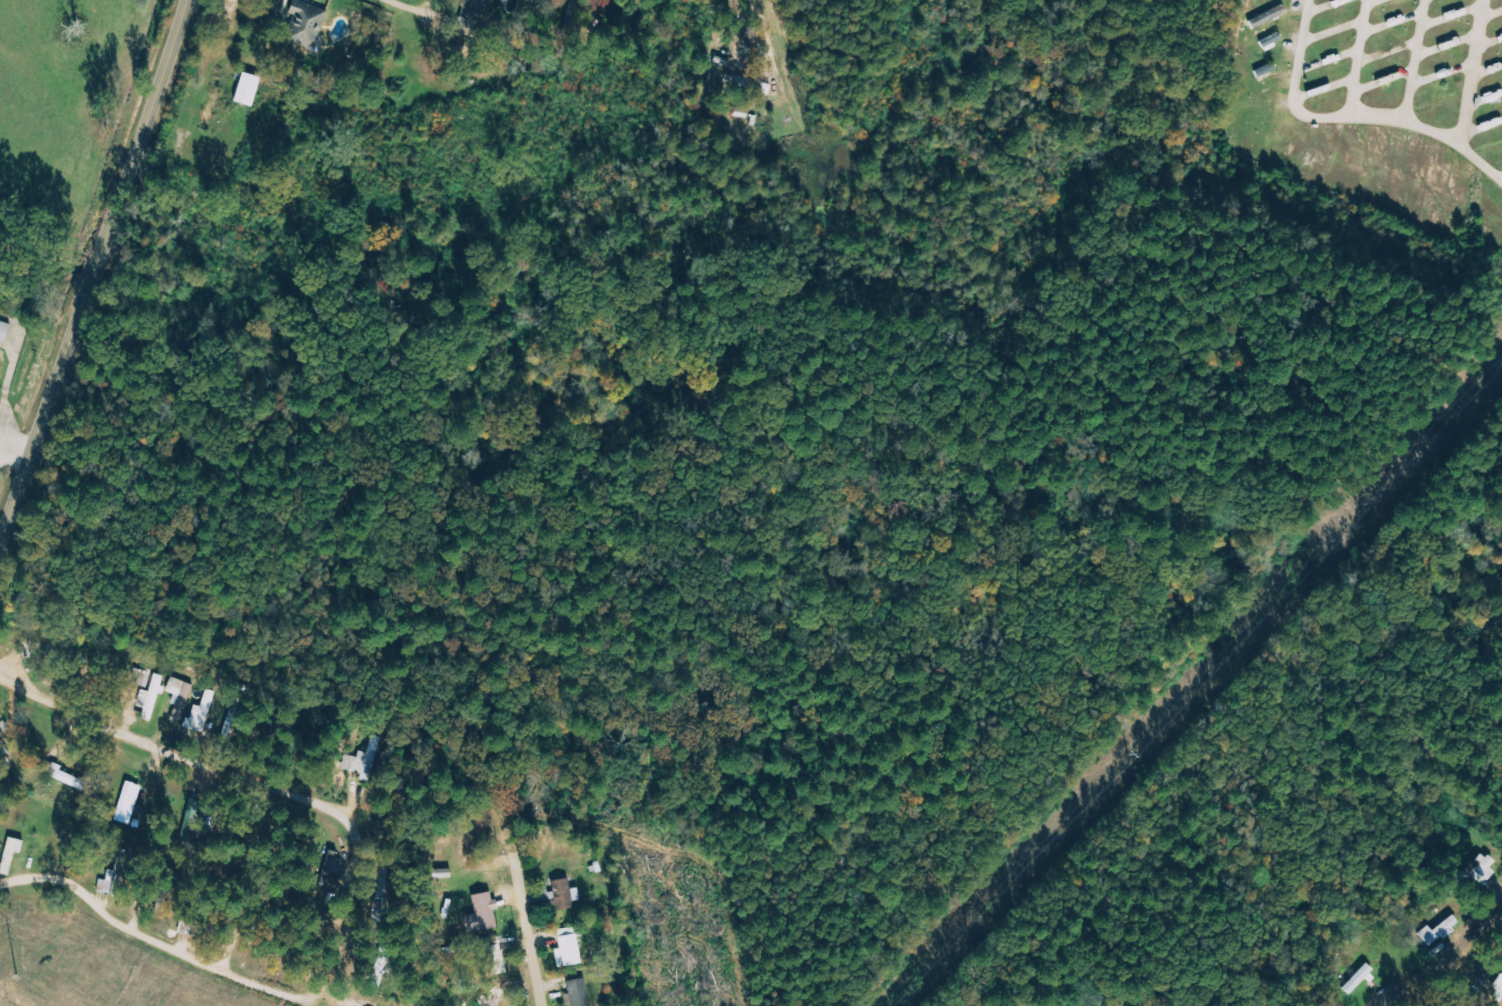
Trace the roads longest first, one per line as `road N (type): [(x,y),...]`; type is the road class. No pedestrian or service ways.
road 1 (tertiary): [(193,0),(0,539)]
road 2 (residential): [(541,1005),(513,855)]
road 3 (residential): [(1407,1005),(1409,994),(1501,903)]

